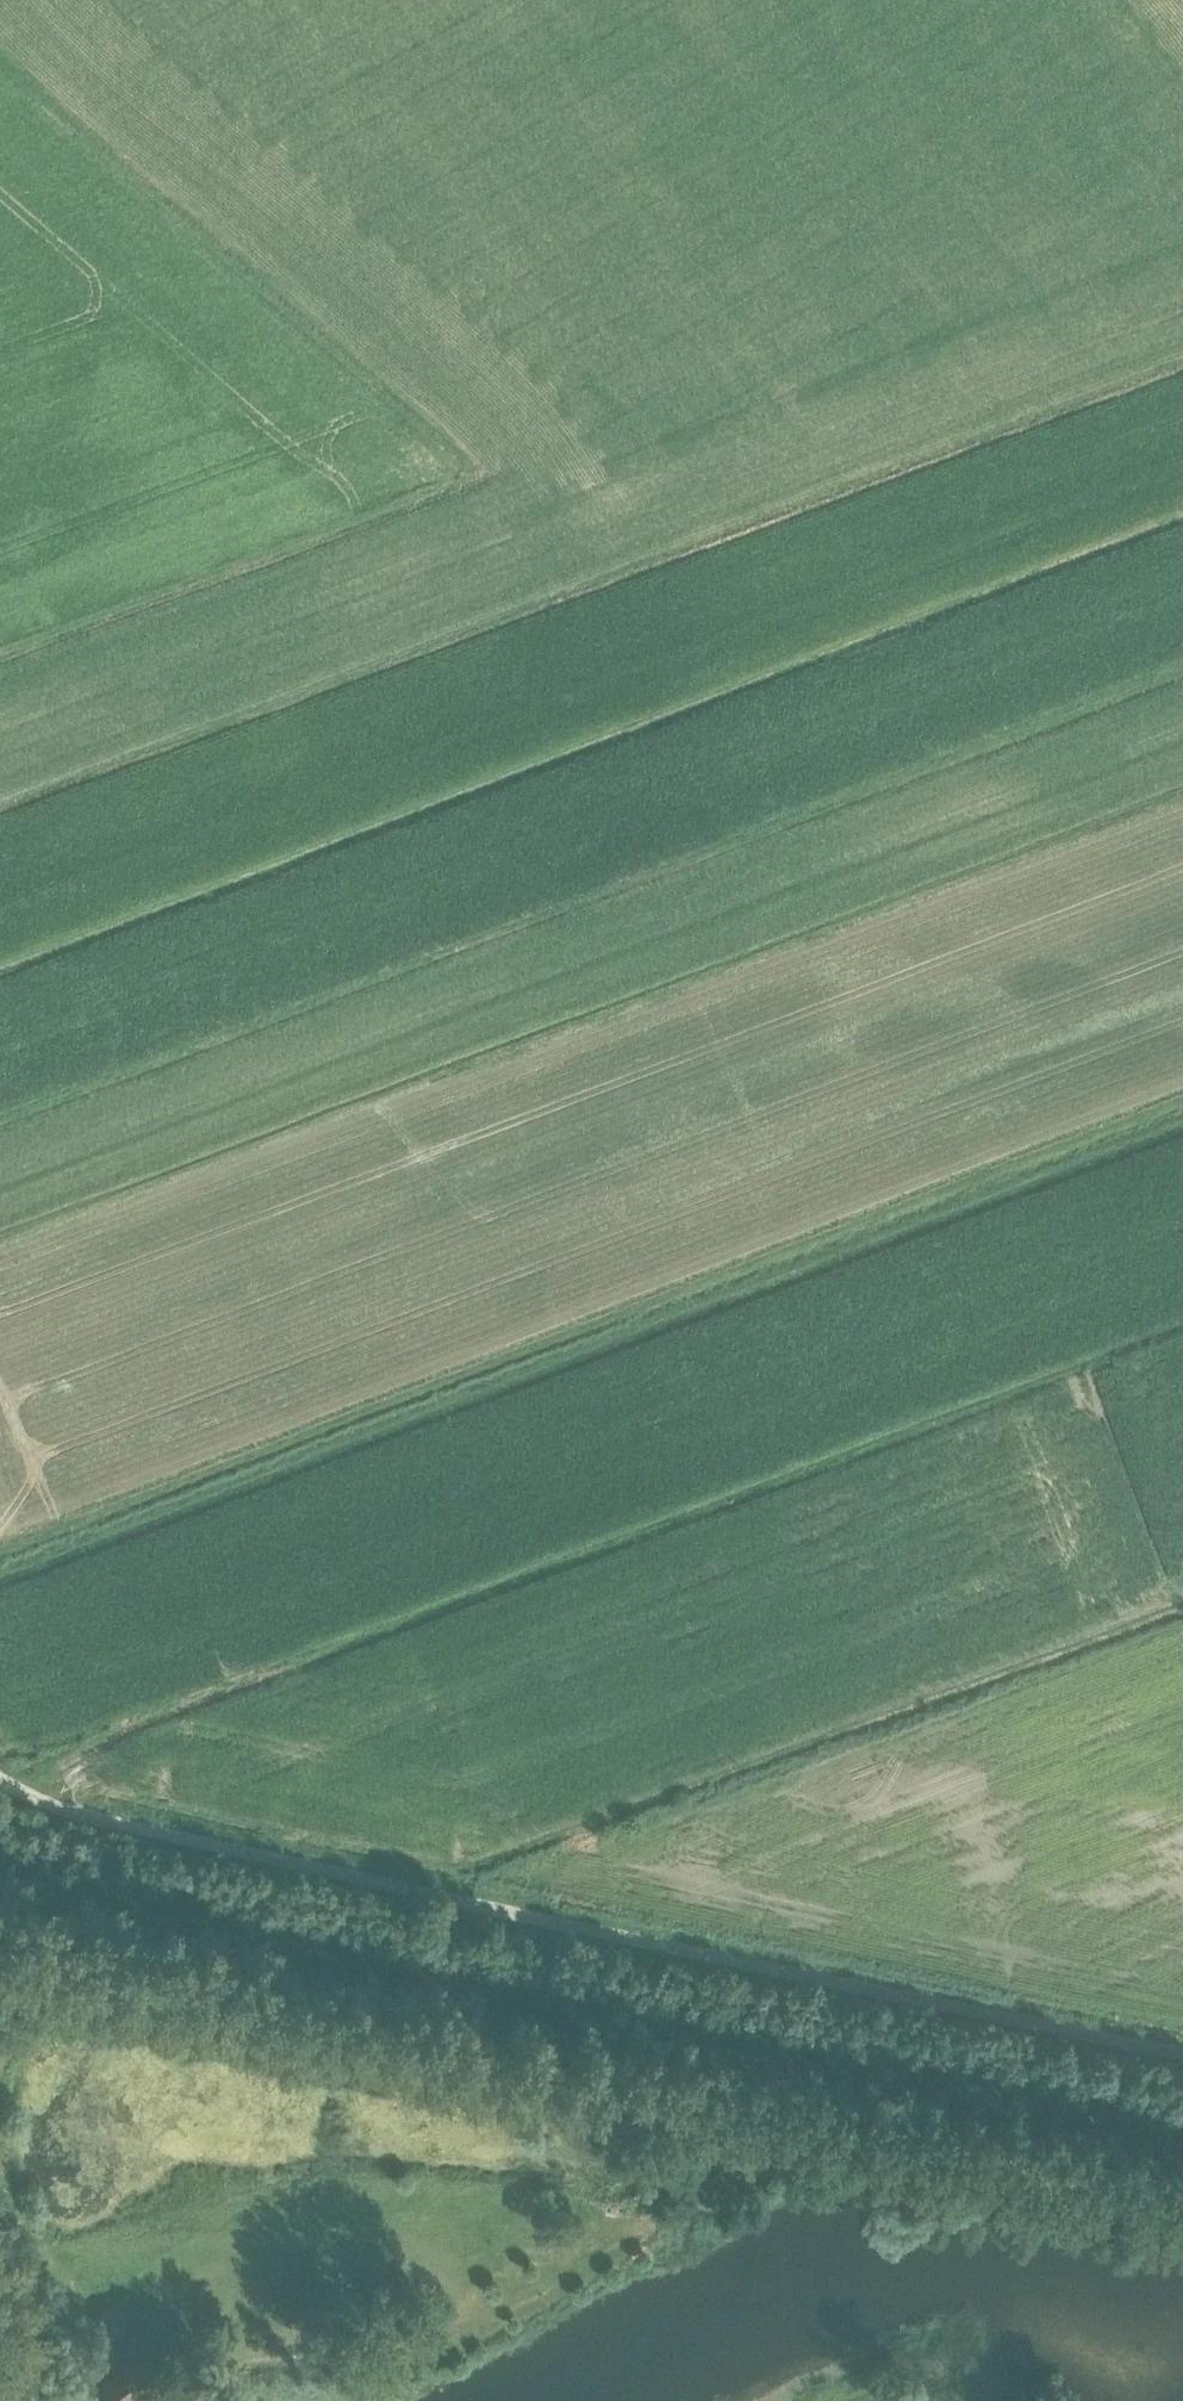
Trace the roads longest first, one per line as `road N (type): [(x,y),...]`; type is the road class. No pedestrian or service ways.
road 1 (unclassified): [(0,1768),(55,1801),(1182,2047)]

